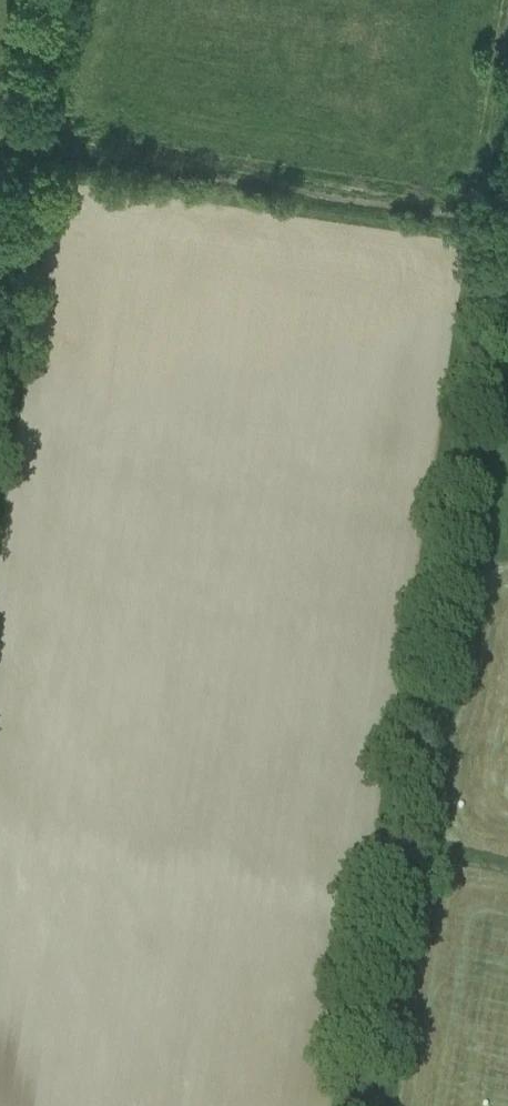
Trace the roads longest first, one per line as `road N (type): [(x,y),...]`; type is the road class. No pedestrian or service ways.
road 1 (track): [(507,69),(477,199),(41,138),(0,140)]

